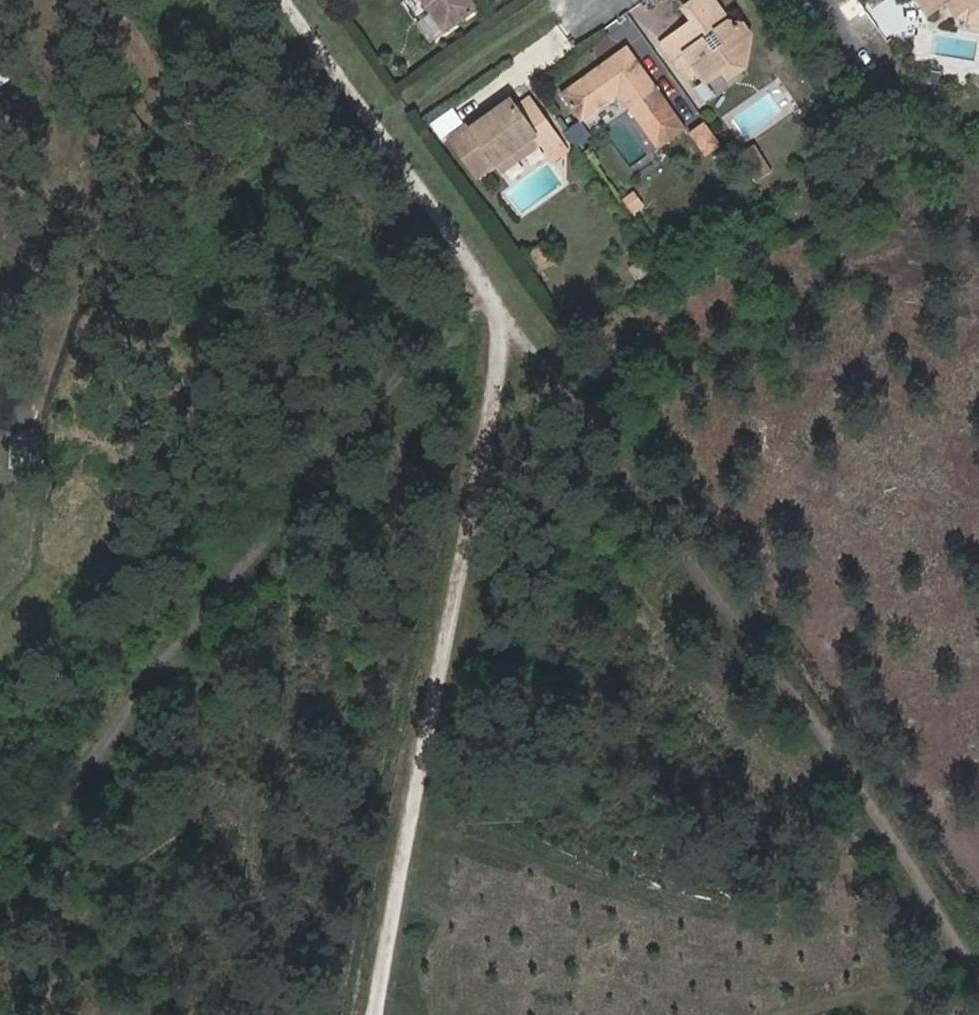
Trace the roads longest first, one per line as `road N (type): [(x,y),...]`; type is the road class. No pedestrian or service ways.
road 1 (track): [(286,0),(503,311),(897,835),(978,962)]
road 2 (residential): [(924,116),(838,0)]

